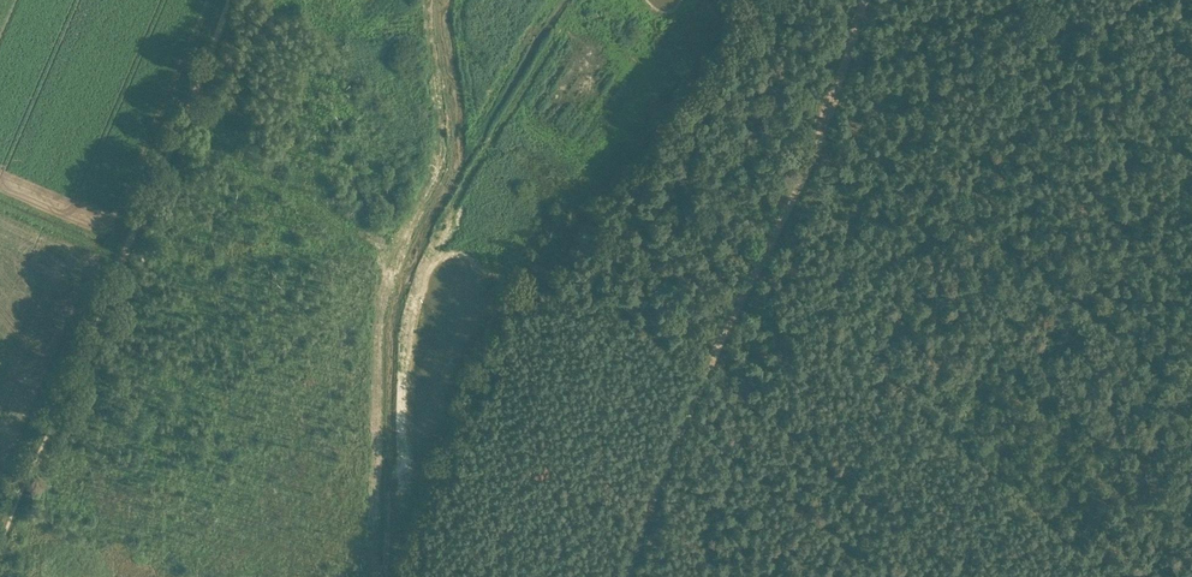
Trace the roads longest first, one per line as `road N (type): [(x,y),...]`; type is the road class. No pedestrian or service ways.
road 1 (track): [(236,0),(0,552)]
road 2 (track): [(629,576),(700,383),(812,161)]
road 3 (track): [(913,247),(904,263),(1191,510)]
road 4 (track): [(1129,0),(913,247)]
road 5 (track): [(812,161),(868,0)]
road 6 (track): [(812,161),(913,247)]

